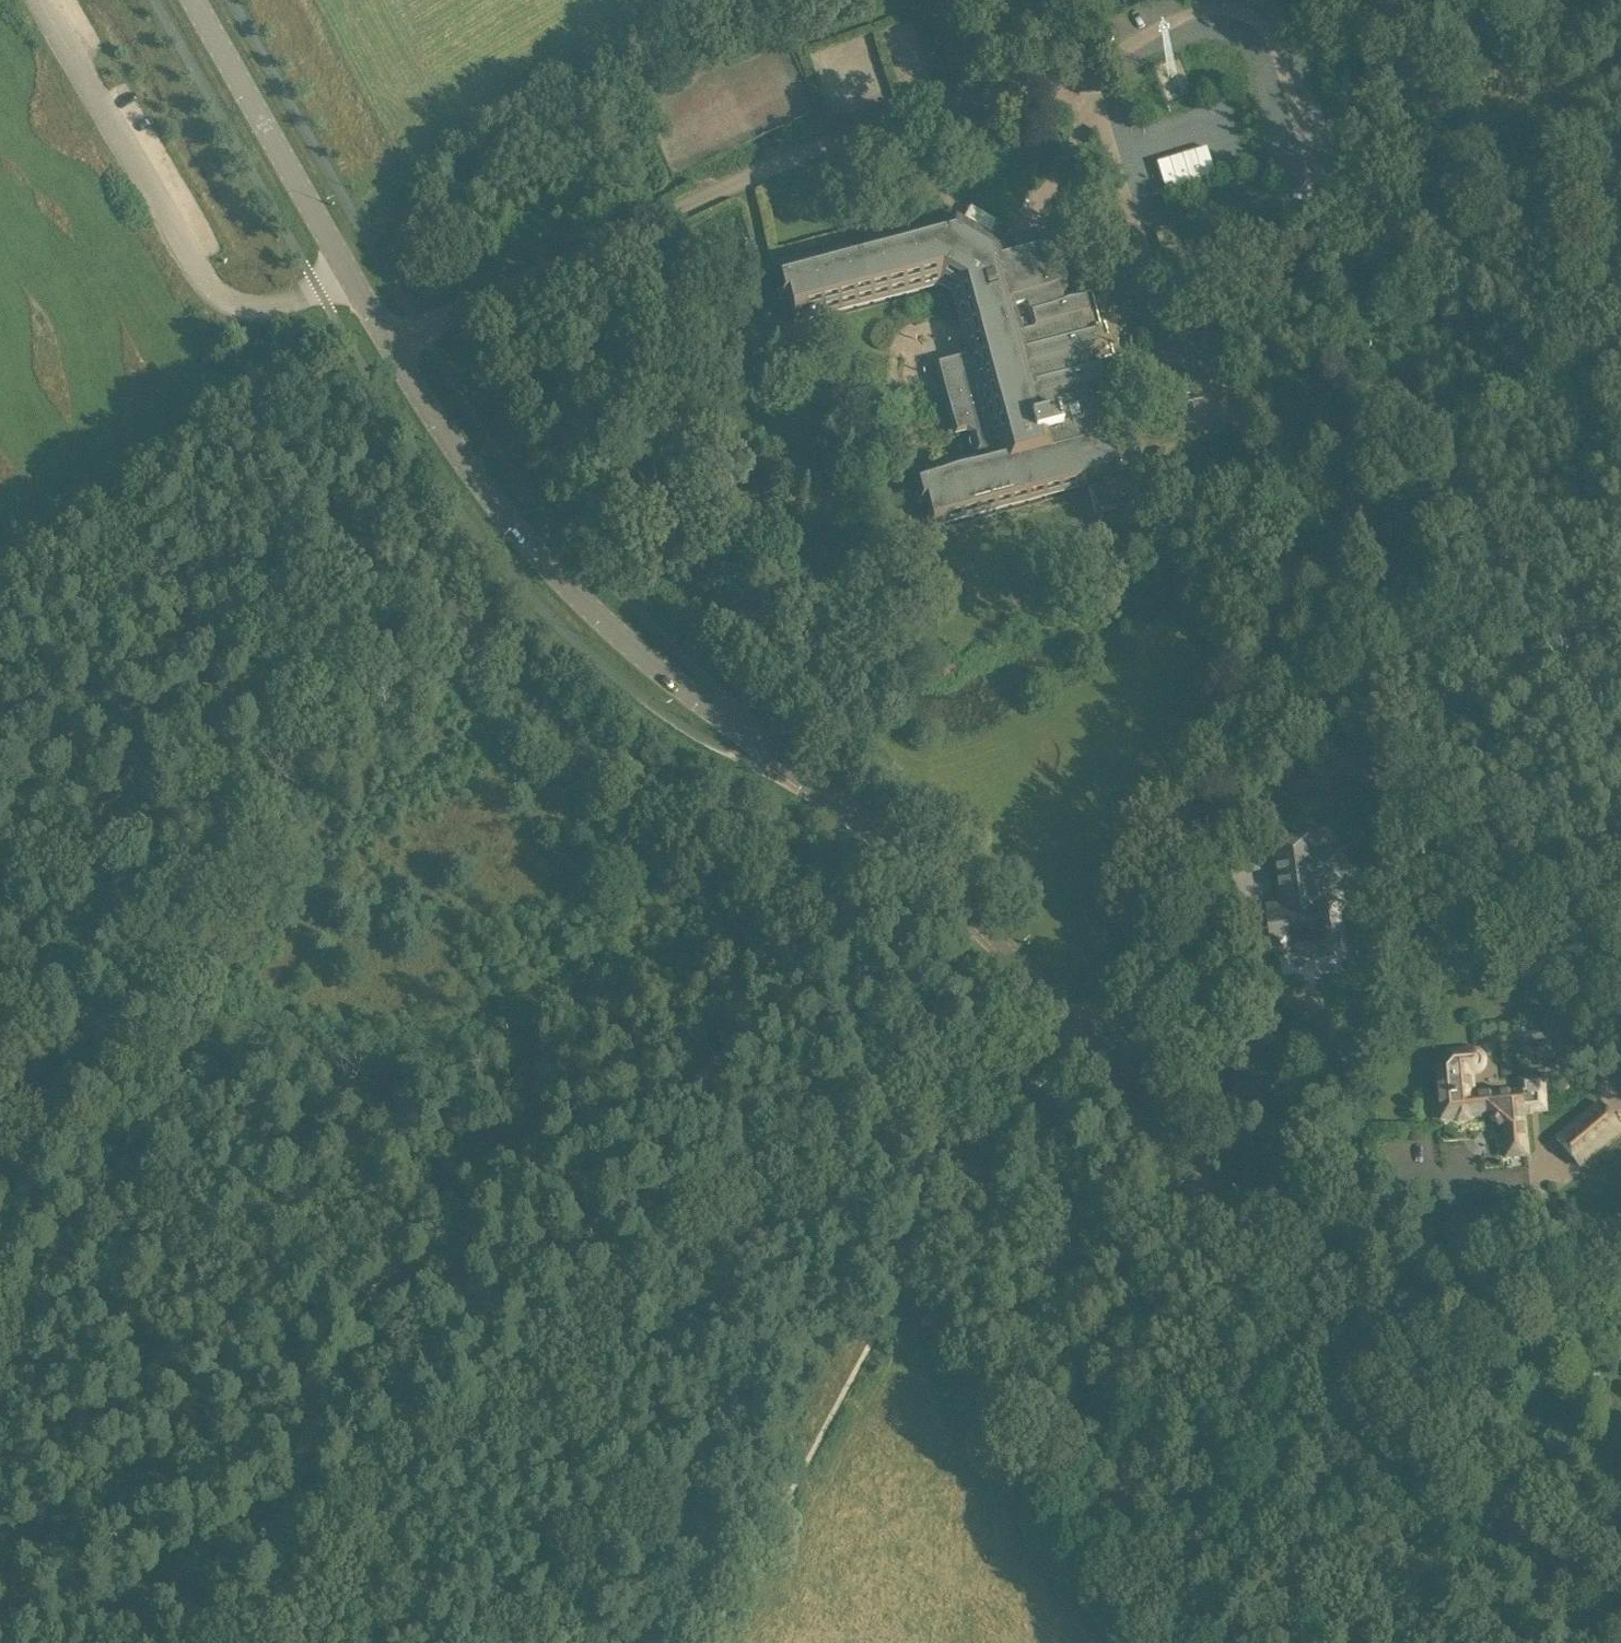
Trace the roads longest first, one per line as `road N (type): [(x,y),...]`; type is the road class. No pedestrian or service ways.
road 1 (secondary): [(1620,1619),(1295,1297),(979,924),(893,845),(639,652),(513,523),(421,397),(194,0)]
road 2 (track): [(1228,637),(1247,639),(1331,736),(1620,1001)]
road 3 (track): [(1620,58),(1552,105),(1494,132),(1464,206),(1448,213)]
road 4 (track): [(1448,213),(1304,278),(1258,282)]
road 5 (track): [(1480,161),(1449,139),(1374,0)]

